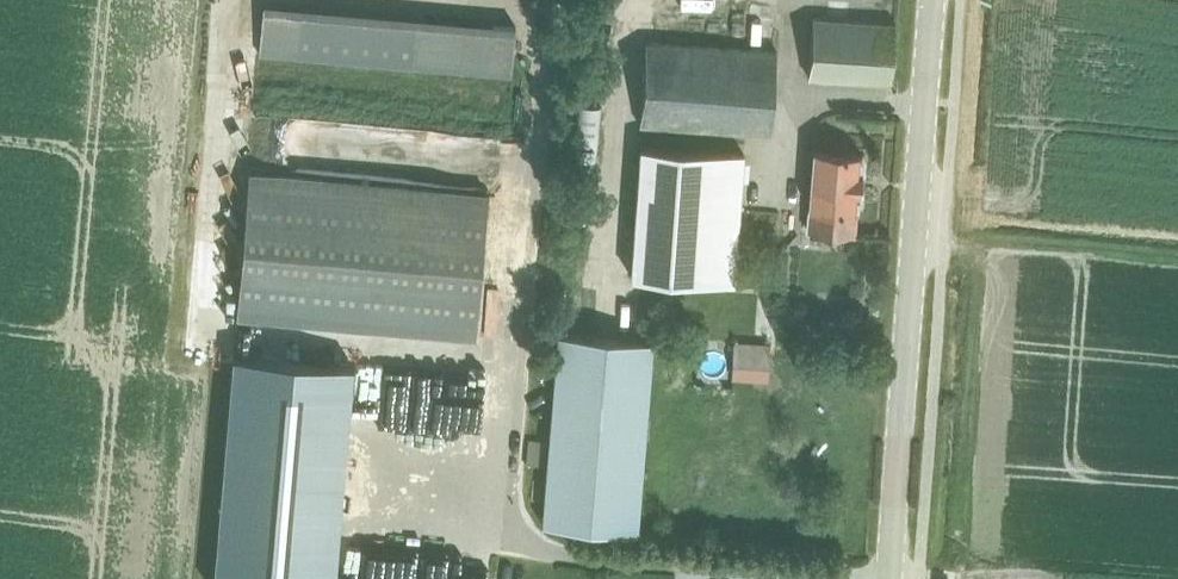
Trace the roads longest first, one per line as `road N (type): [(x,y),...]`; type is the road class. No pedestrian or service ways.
road 1 (tertiary): [(888,578),(932,0)]

